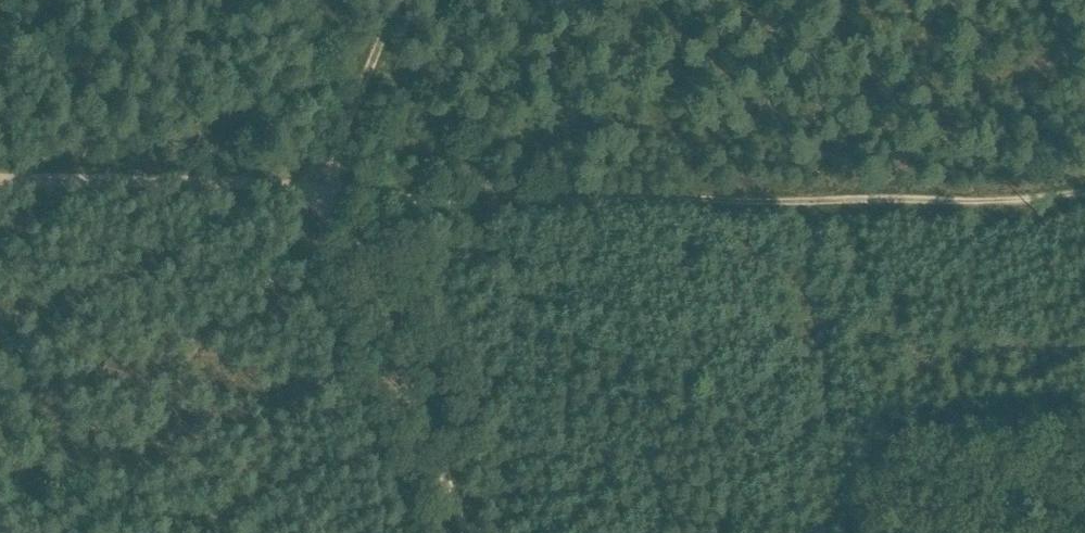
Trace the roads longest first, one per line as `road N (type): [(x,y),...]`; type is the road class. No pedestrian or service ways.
road 1 (track): [(328,194),(1008,215),(1084,204)]
road 2 (track): [(466,532),(328,194)]
road 3 (track): [(0,181),(190,183),(328,194)]

